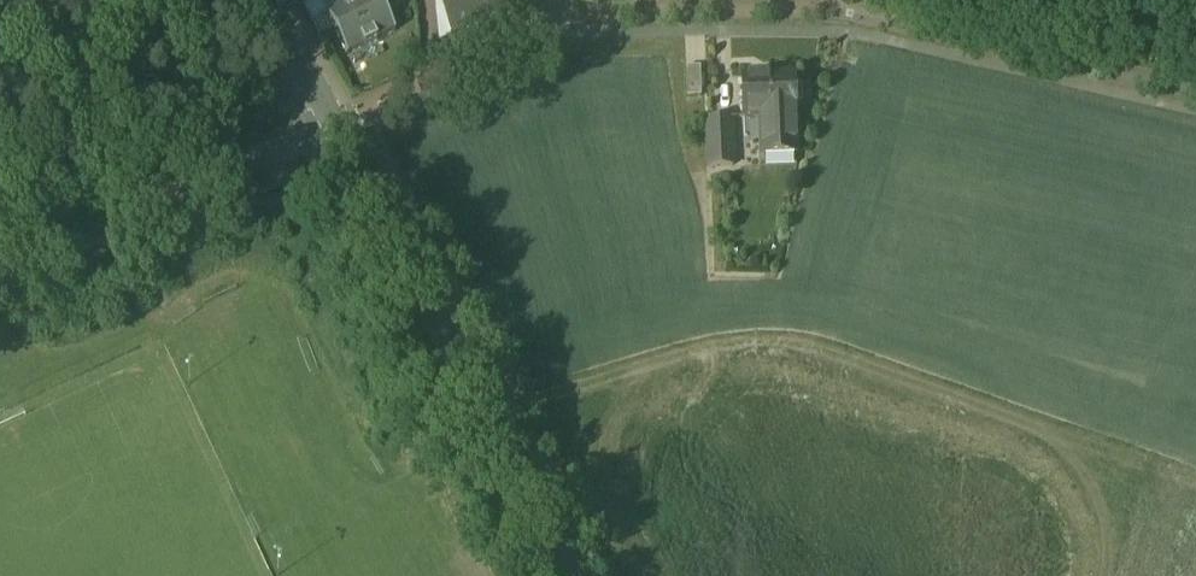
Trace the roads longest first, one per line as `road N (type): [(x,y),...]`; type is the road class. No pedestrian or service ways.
road 1 (tertiary): [(571,575),(333,129)]
road 2 (unclassified): [(0,281),(333,129)]
road 3 (residential): [(563,28),(877,19),(925,31)]
road 4 (residential): [(427,89),(563,28)]
road 5 (tertiary): [(333,129),(265,0)]

